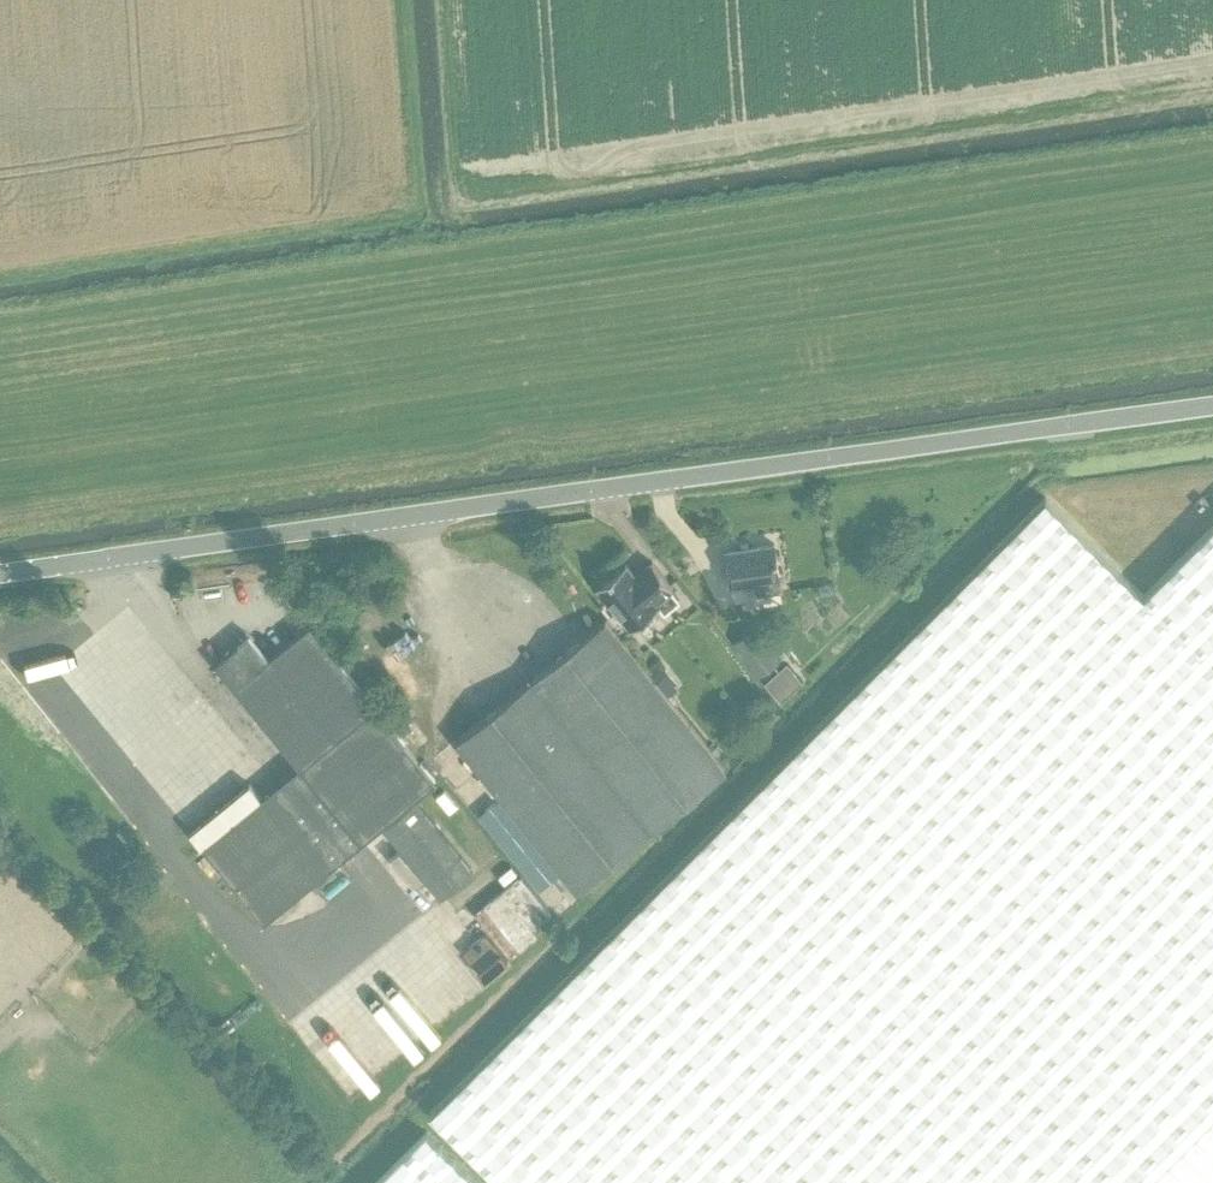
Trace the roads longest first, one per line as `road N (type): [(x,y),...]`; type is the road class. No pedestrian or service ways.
road 1 (tertiary): [(0,575),(1212,402)]

